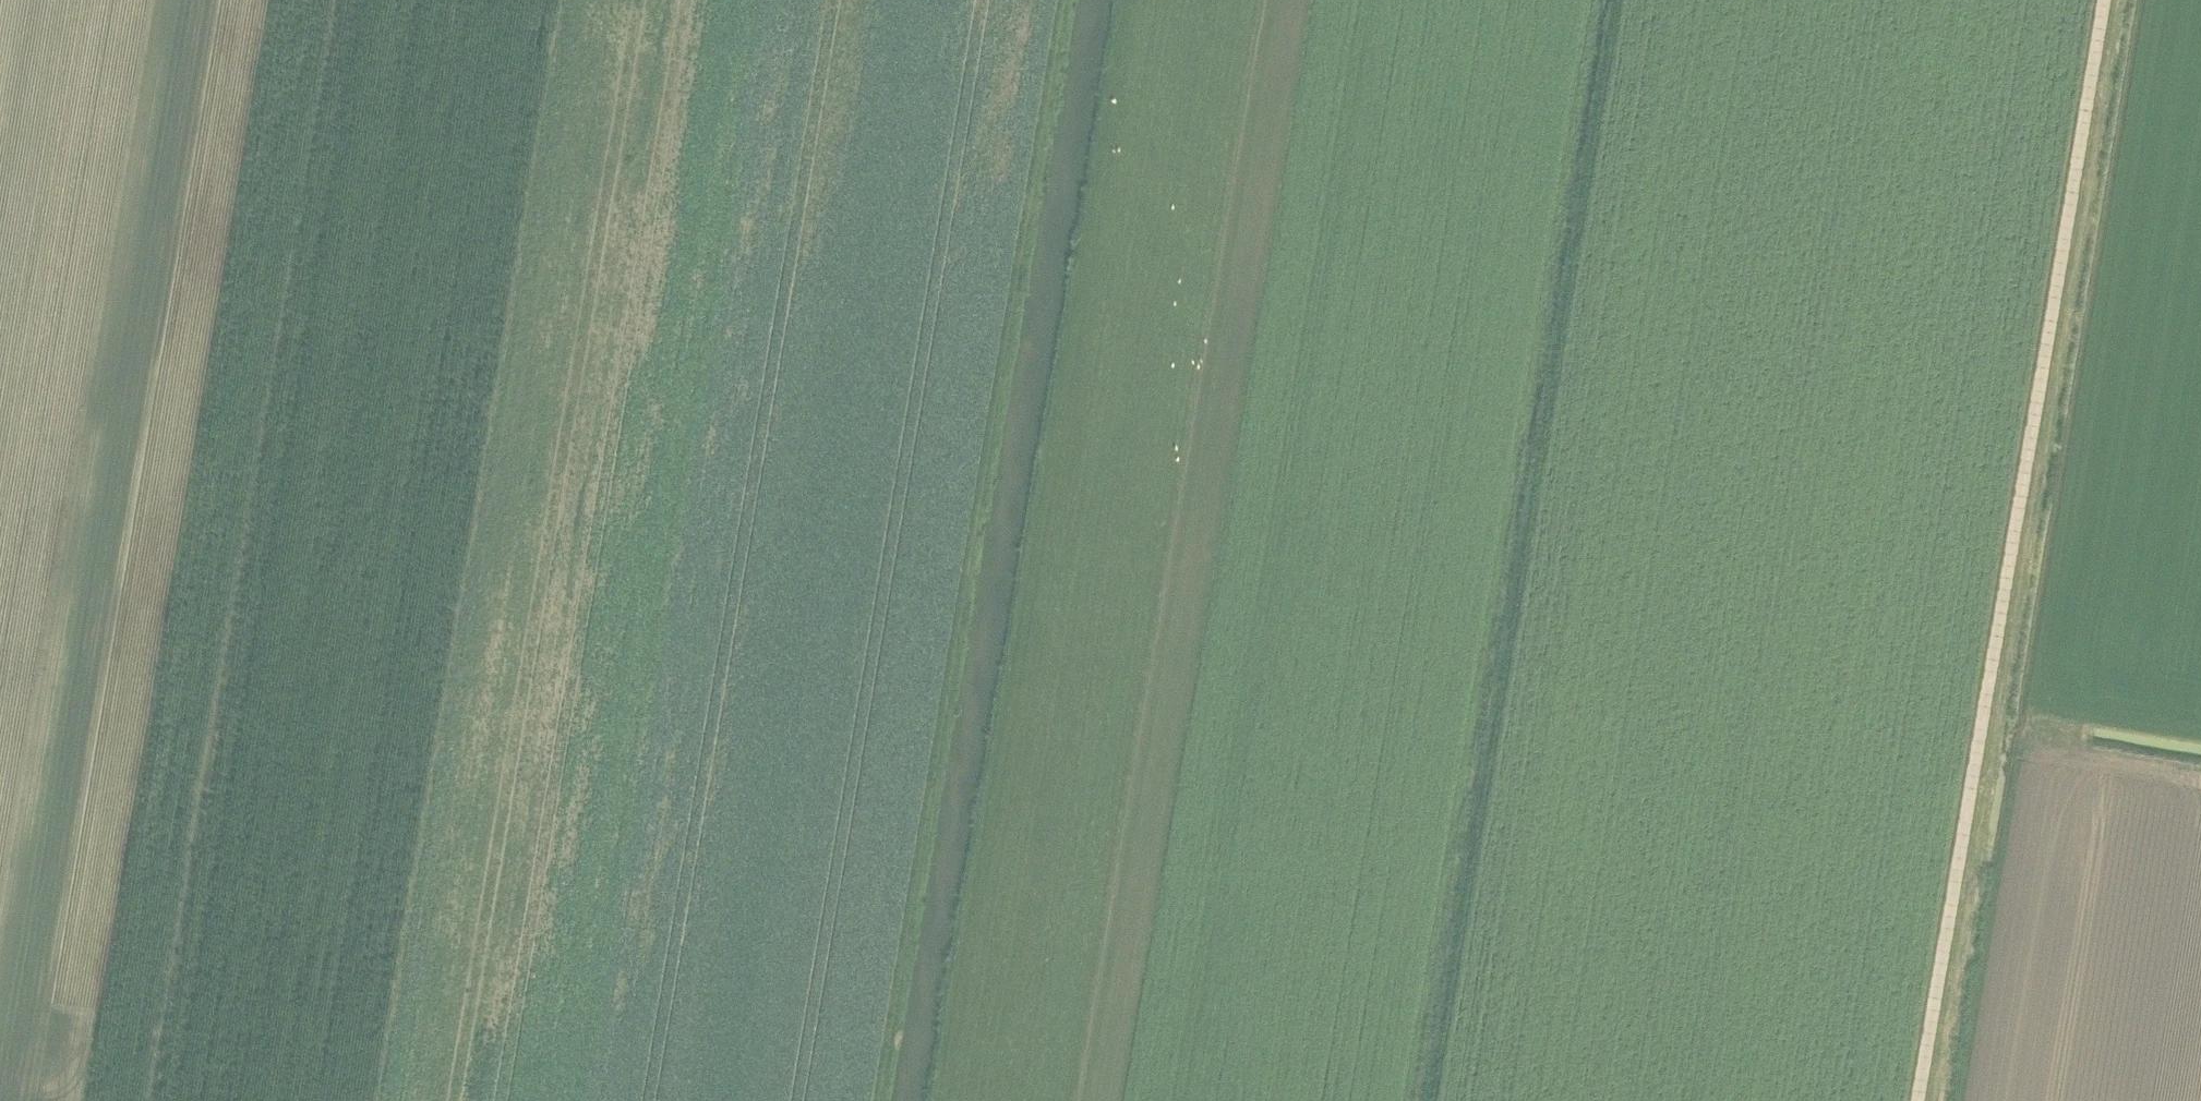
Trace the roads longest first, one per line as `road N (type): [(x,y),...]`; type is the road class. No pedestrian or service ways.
road 1 (track): [(1918,1100),(2104,0)]

